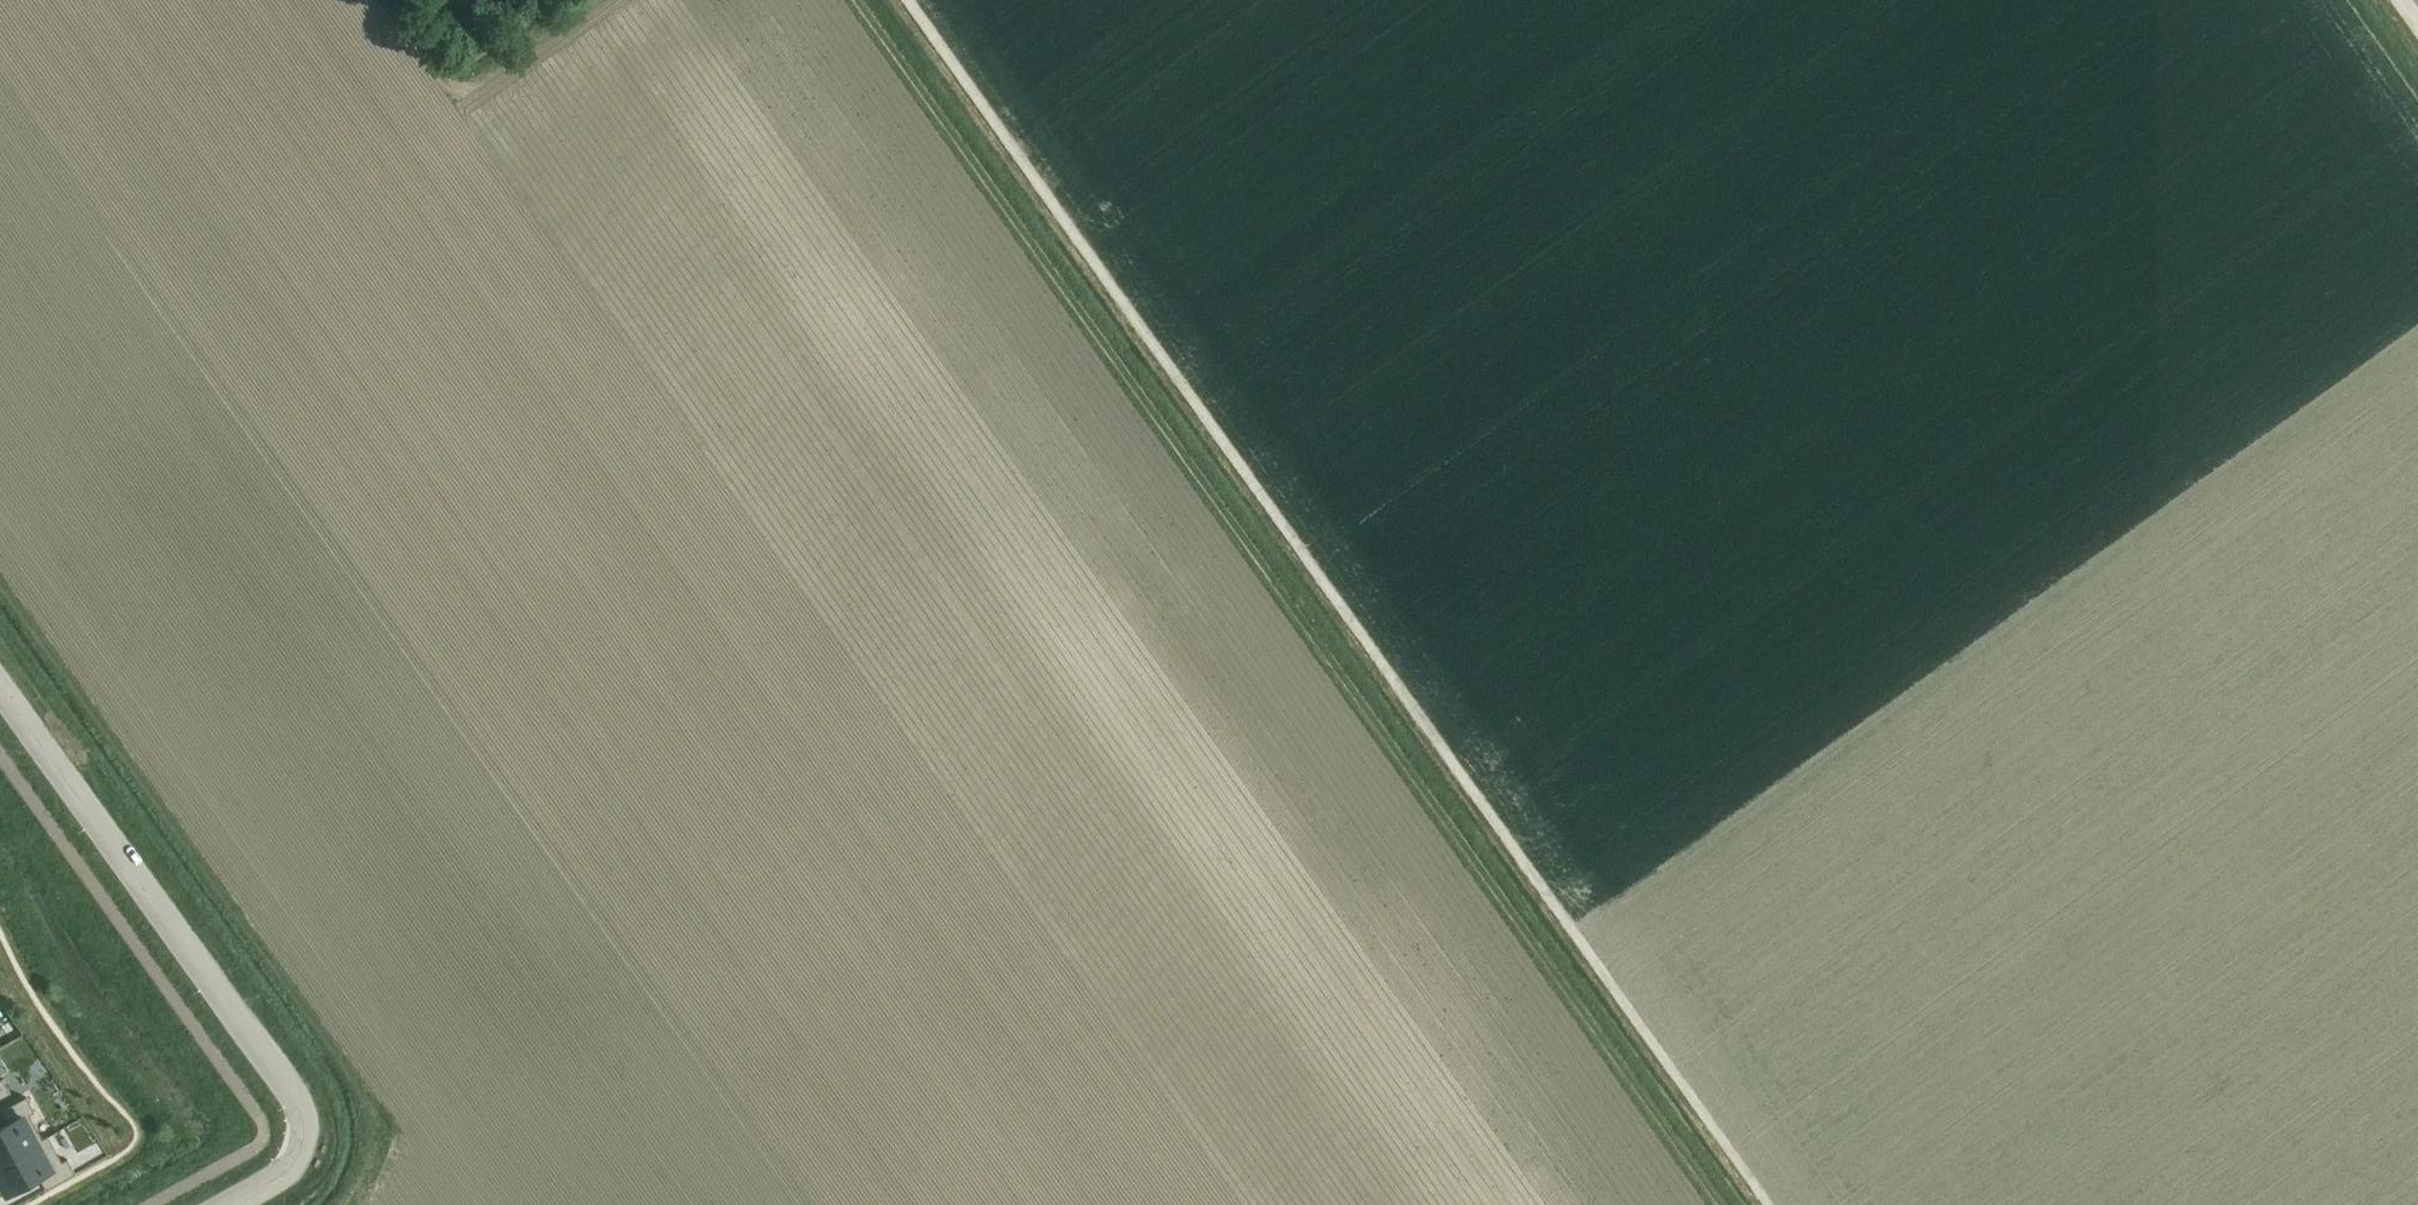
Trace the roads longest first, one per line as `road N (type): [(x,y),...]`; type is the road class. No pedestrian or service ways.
road 1 (tertiary): [(0,684),(288,1080),(306,1112),(305,1143)]

